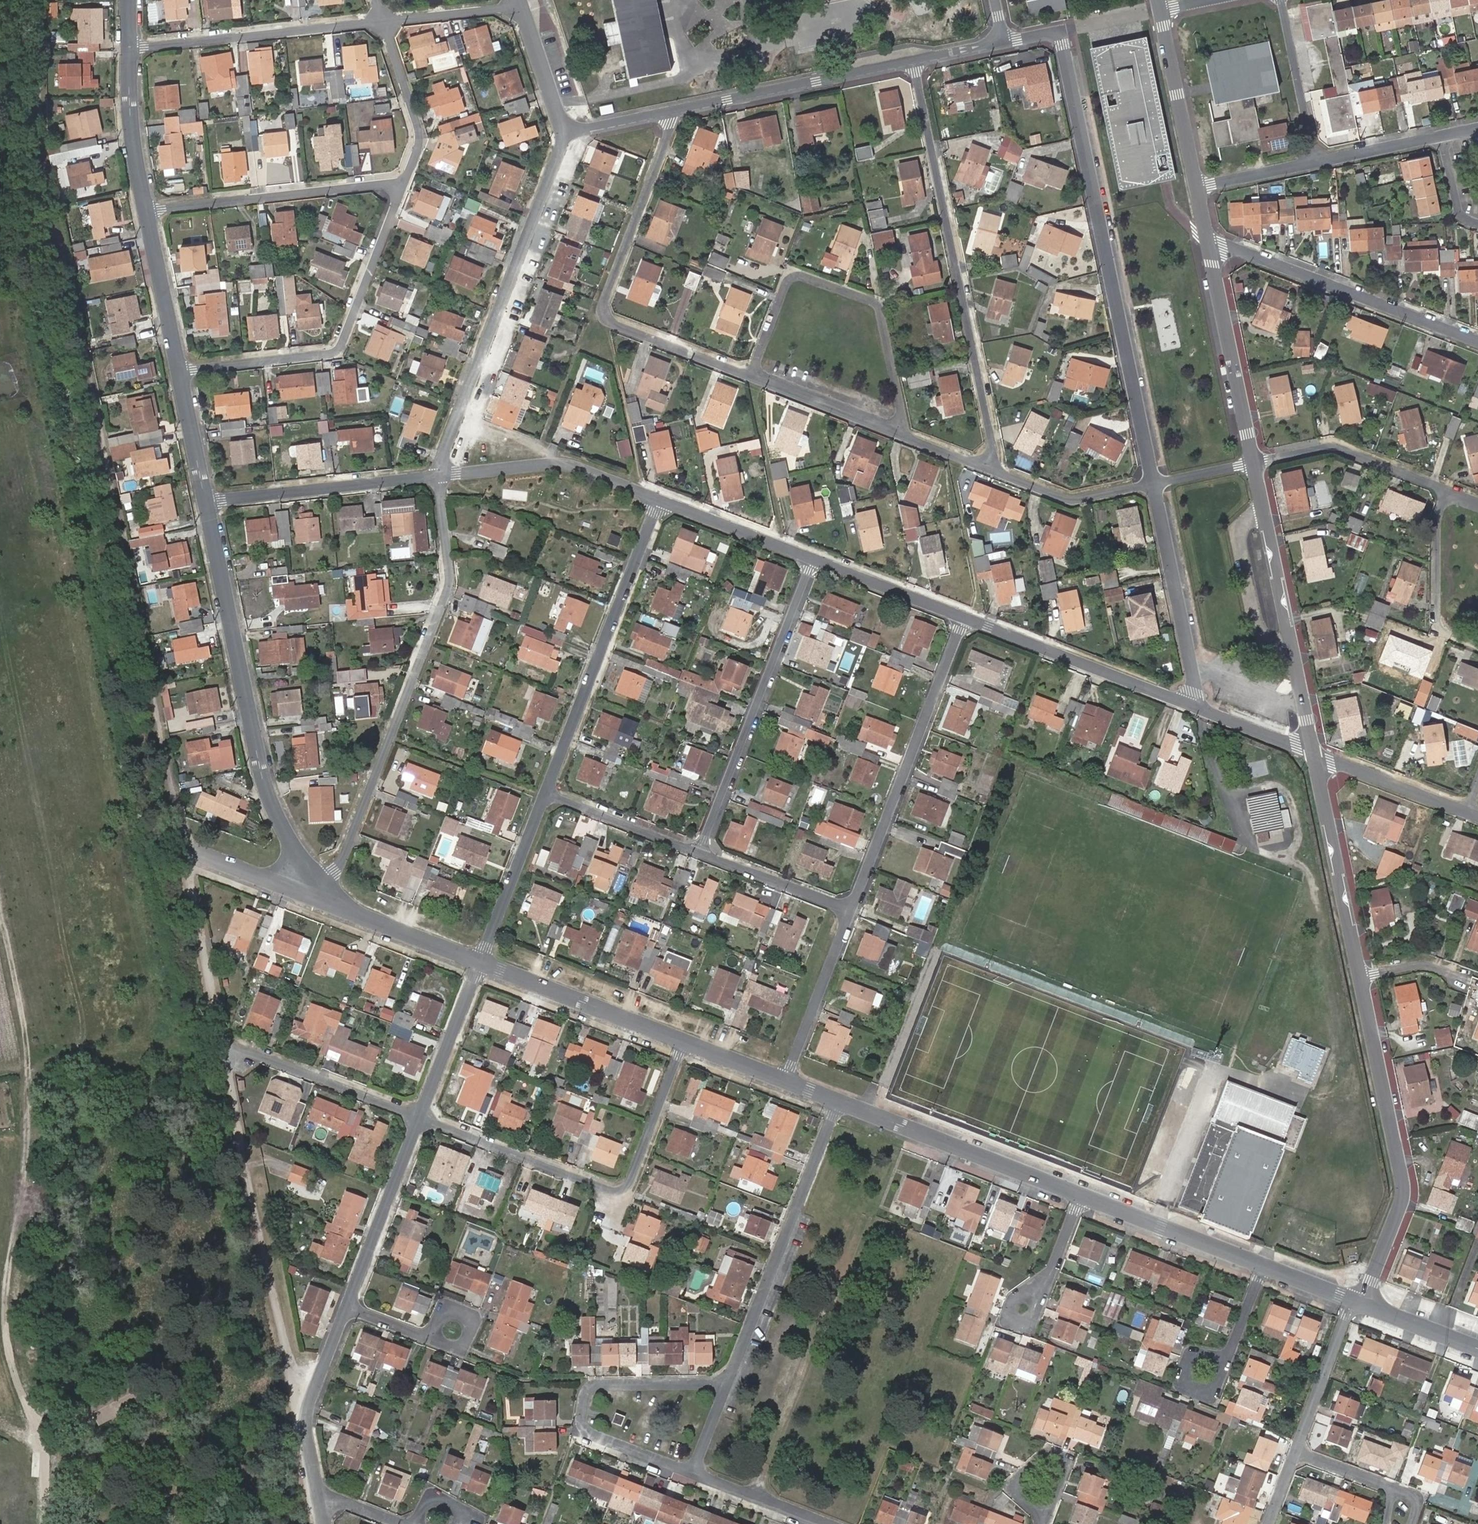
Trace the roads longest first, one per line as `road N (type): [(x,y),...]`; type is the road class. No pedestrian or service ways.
road 1 (track): [(38,0),(39,293),(184,849),(307,1419)]
road 2 (track): [(42,1523),(46,1458),(9,1344),(5,1293),(28,1066)]
road 3 (residential): [(1059,34),(1153,483)]
road 4 (residential): [(442,476),(453,578),(326,888)]
road 5 (residential): [(916,62),(998,466)]
road 6 (residential): [(206,499),(270,787),(293,845),(326,888)]
road 7 (residential): [(423,1117),(622,1190),(685,1040)]
road 8 (residential): [(751,376),(619,323),(604,302),(677,111)]
road 9 (residential): [(564,136),(442,476)]
road 10 (residential): [(1358,1300),(1406,1183),(1366,973)]
road 11 (residential): [(404,182),(336,352),(181,372)]
road 12 (residential): [(751,376),(791,279),(874,303),(906,436)]
road 13 (residential): [(854,910),(968,617)]
road 14 (residential): [(550,789),(663,500)]
road 15 (residential): [(704,847),(816,558)]
road 16 (residential): [(692,1472),(582,1430),(589,1382),(731,1379)]
road 17 (track): [(755,1495),(865,1215)]
road 18 (residential): [(840,1100),(731,1379)]
road 19 (residential): [(1313,753),(1257,462)]
road 20 (residential): [(1210,244),(1477,340)]
road 21 (residential): [(840,1100),(1084,1195)]
road 22 (residential): [(150,207),(404,182)]
road 23 (residential): [(383,18),(134,44)]
road 24 (residential): [(968,617),(1197,708)]
road 25 (residential): [(916,62),(677,111)]
road 26 (residential): [(206,499),(442,476)]
road 27 (residential): [(442,476),(572,460),(663,500)]
road 28 (residential): [(1153,483),(1197,708)]
road 29 (residential): [(1366,973),(1313,753)]
road 30 (residential): [(1257,462),(1210,244)]
road 31 (residential): [(482,961),(685,1040)]
road 32 (residential): [(223,1035),(423,1117)]
road 33 (residential): [(350,1311),(423,1117)]
road 34 (residential): [(323,1502),(307,1419),(350,1311)]
road 35 (residential): [(1257,462),(1337,446),(1447,490)]
road 36 (residential): [(1084,1195),(1261,1263)]
road 37 (residential): [(482,961),(550,789)]
road 38 (residential): [(1447,490),(1437,516),(1436,627),(1477,643)]
road 39 (residential): [(788,1080),(854,910)]
road 40 (residential): [(1197,189),(1161,11)]
road 41 (residential): [(326,888),(369,918),(482,961)]
road 42 (residential): [(383,18),(420,138),(404,182)]
road 43 (track): [(0,926),(28,1066),(0,1070)]
road 44 (residential): [(1313,753),(1474,809)]
road 45 (residential): [(1296,1456),(1348,1296)]
road 46 (residential): [(150,207),(181,372)]
road 47 (residential): [(1282,0),(1317,164)]
road 48 (residential): [(423,1117),(482,961)]
road 49 (residential): [(906,436),(751,376)]
road 50 (residential): [(550,789),(704,847)]
road 51 (residential): [(134,44),(136,139),(150,207)]
road 52 (residential): [(1153,483),(1073,500),(998,466)]
road 53 (residential): [(663,500),(816,558)]
road 54 (residential): [(816,558),(968,617)]
road 55 (residential): [(704,847),(854,910)]
road 56 (residential): [(831,1523),(692,1472)]
road 57 (residential): [(326,888),(277,882),(184,849)]
road 58 (residential): [(521,6),(383,18)]
road 59 (residential): [(564,136),(521,6)]
road 60 (residential): [(1317,164),(1447,136)]
road 61 (residential): [(1084,1195),(1052,1272),(1024,1312)]
road 62 (residential): [(181,372),(206,499)]
road 63 (residential): [(1358,1300),(1477,1347)]
road 64 (residential): [(1197,708),(1313,753)]
road 65 (residential): [(1197,189),(1317,164)]

